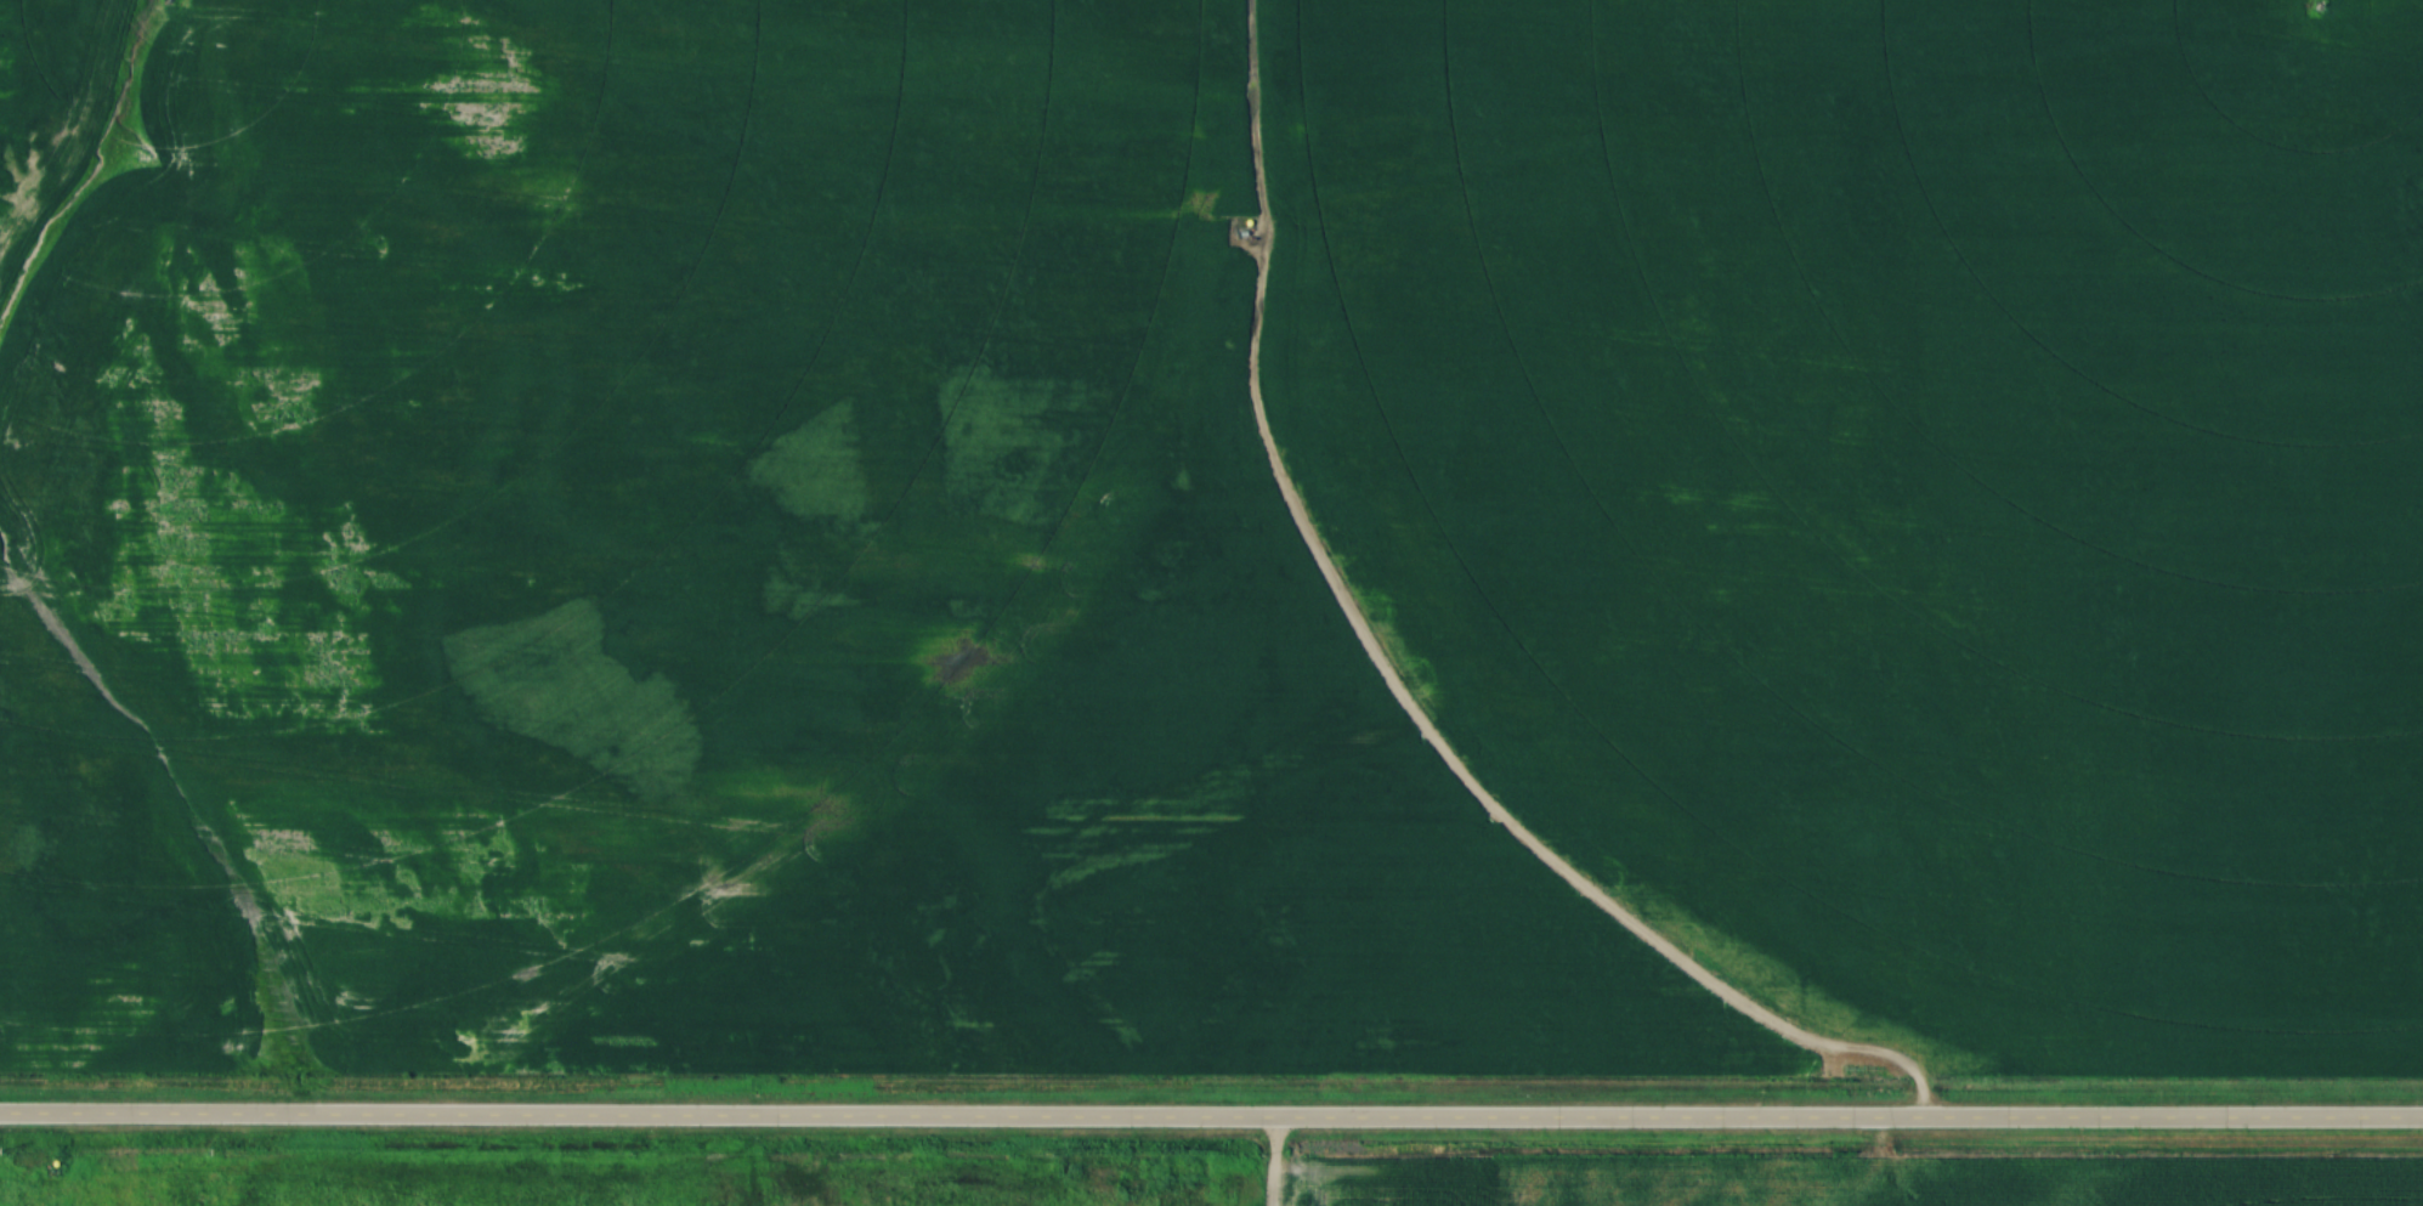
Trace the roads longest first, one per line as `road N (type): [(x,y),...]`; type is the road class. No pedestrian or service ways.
road 1 (tertiary): [(2422,1130),(0,1126)]

